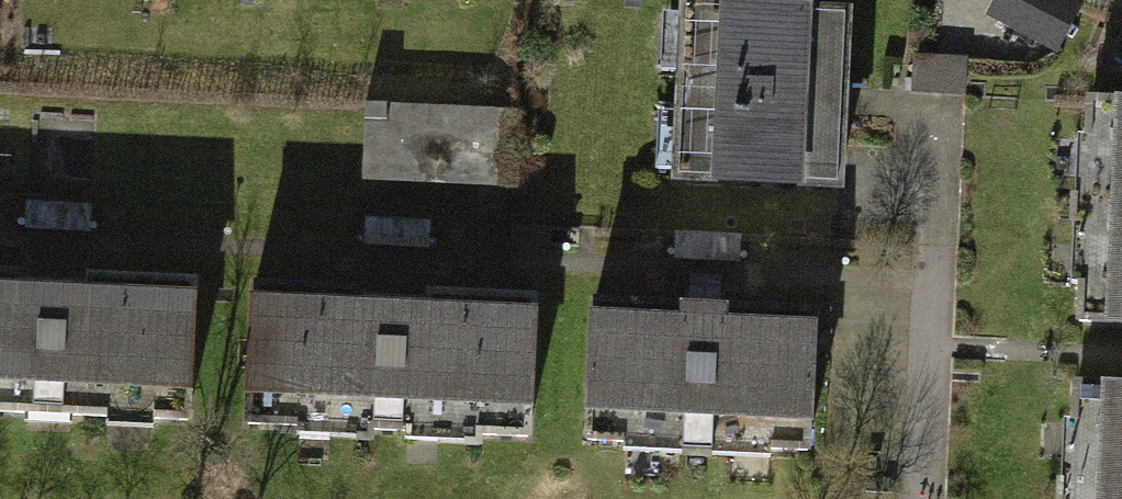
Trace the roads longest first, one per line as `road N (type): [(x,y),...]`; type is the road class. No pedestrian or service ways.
road 1 (residential): [(943,86),(921,498)]

